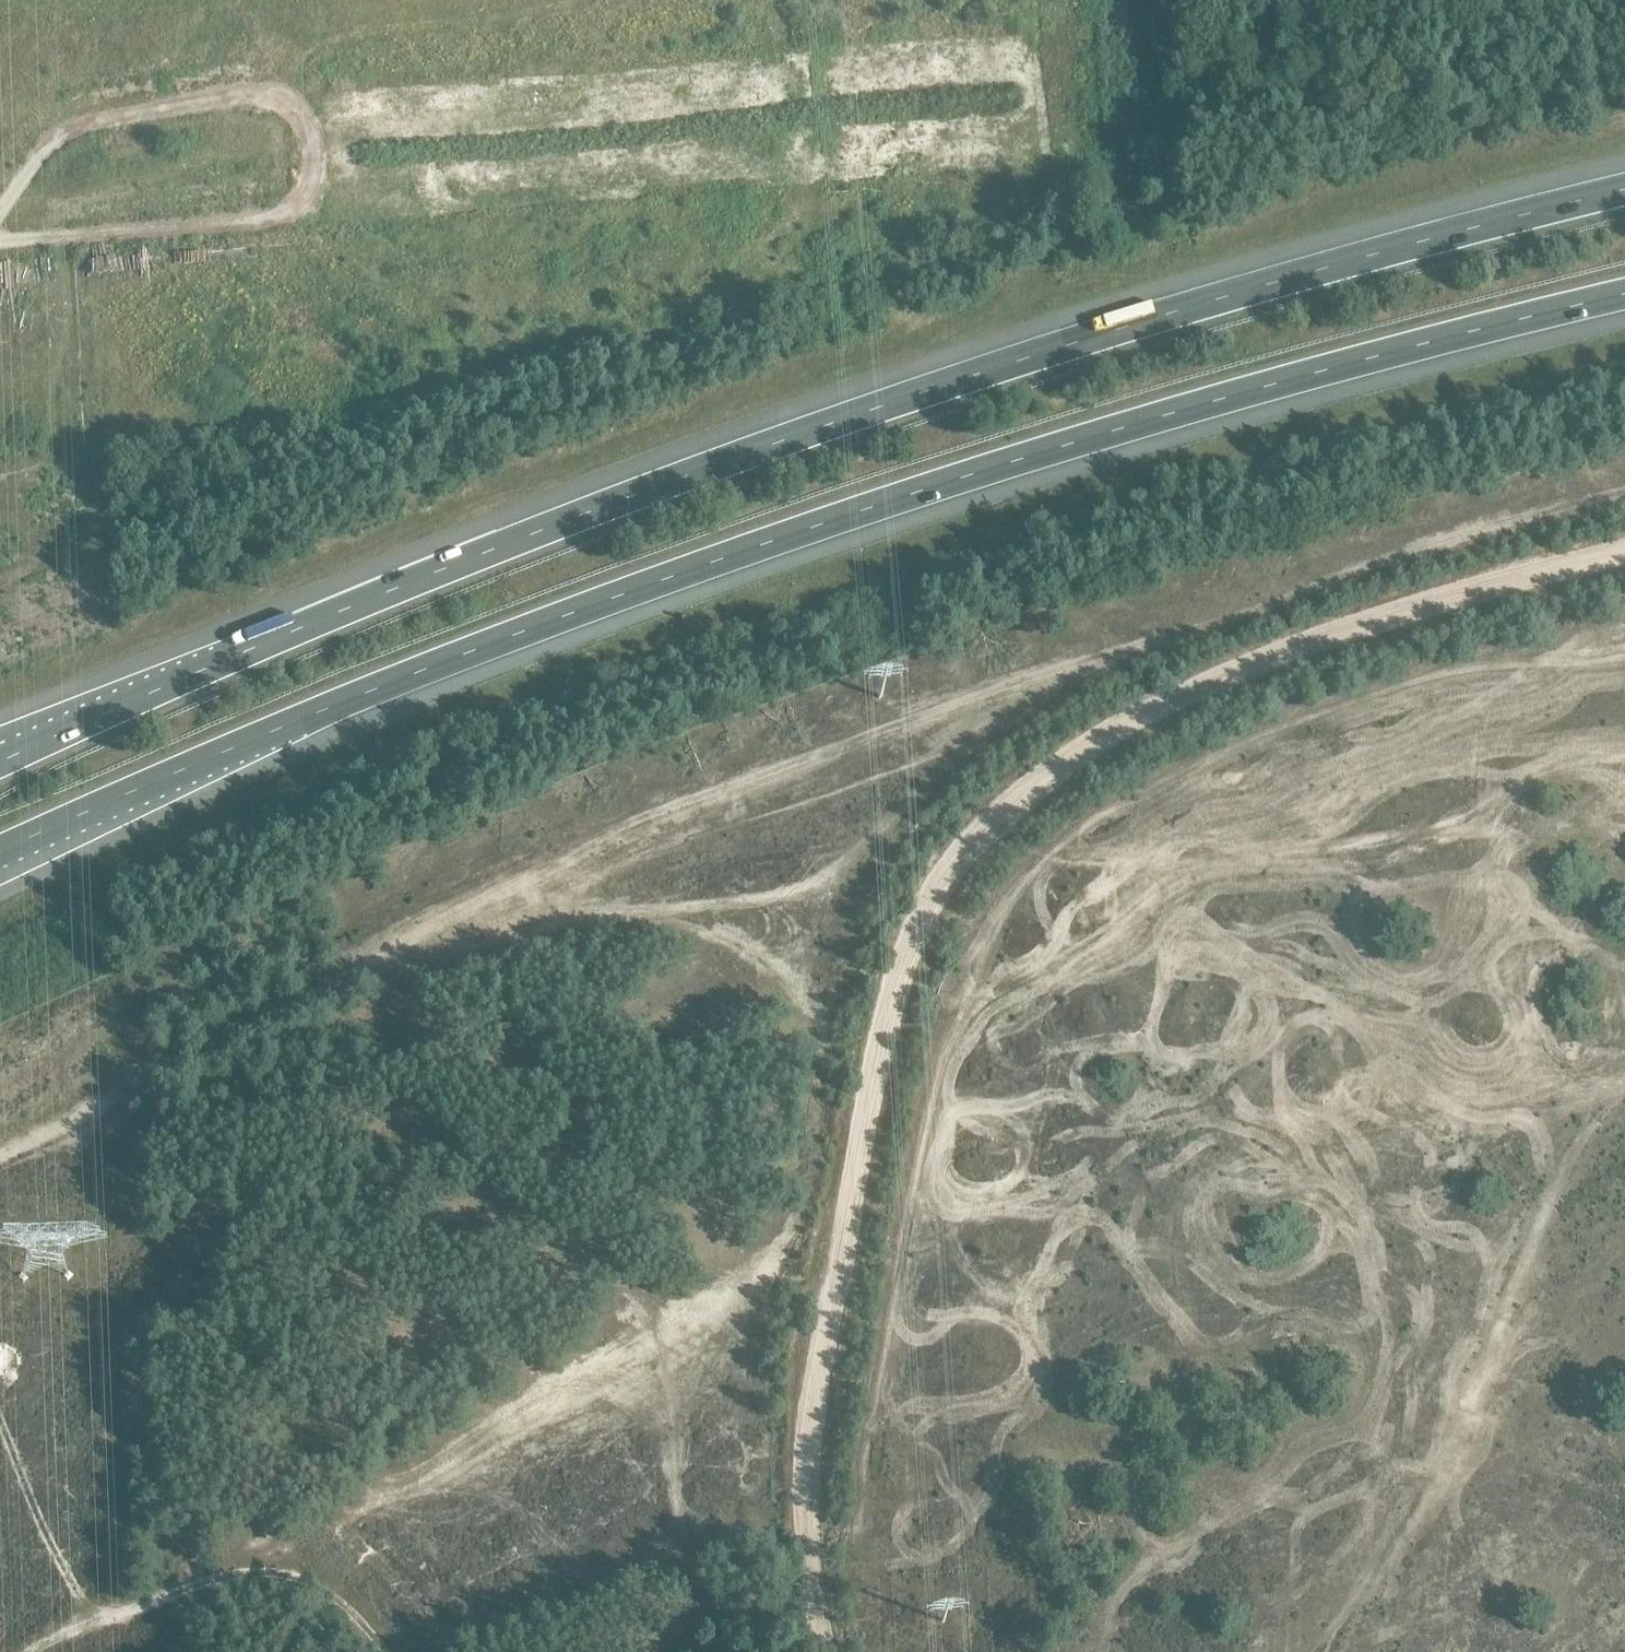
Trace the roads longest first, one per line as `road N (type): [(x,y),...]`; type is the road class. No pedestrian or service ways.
road 1 (track): [(0,1148),(334,986),(544,861),(1016,676),(1250,618),(1469,536),(1624,500)]
road 2 (motorway): [(0,857),(282,733),(786,538),(1273,386),(1624,296)]
road 3 (motorway): [(1624,188),(1272,280),(894,401),(552,524),(0,750)]
road 4 (track): [(1624,553),(1334,634),(1183,695),(1039,779),(951,866),(907,952),(818,1360),(807,1525),(824,1651)]
road 5 (track): [(29,1651),(235,1575),(442,1462),(653,1325),(846,1229)]
road 6 (track): [(1624,755),(1559,763),(1453,826),(1139,870),(1035,849),(1002,814)]
road 7 (track): [(334,986),(535,918),(671,909),(760,959),(878,1069)]
road 8 (track): [(951,866),(937,861),(671,909)]
road 9 (track): [(92,1623),(0,1421)]
road 10 (track): [(0,249),(185,239)]
road 11 (track): [(235,1575),(271,1574),(321,1588),(345,1601),(387,1651)]

